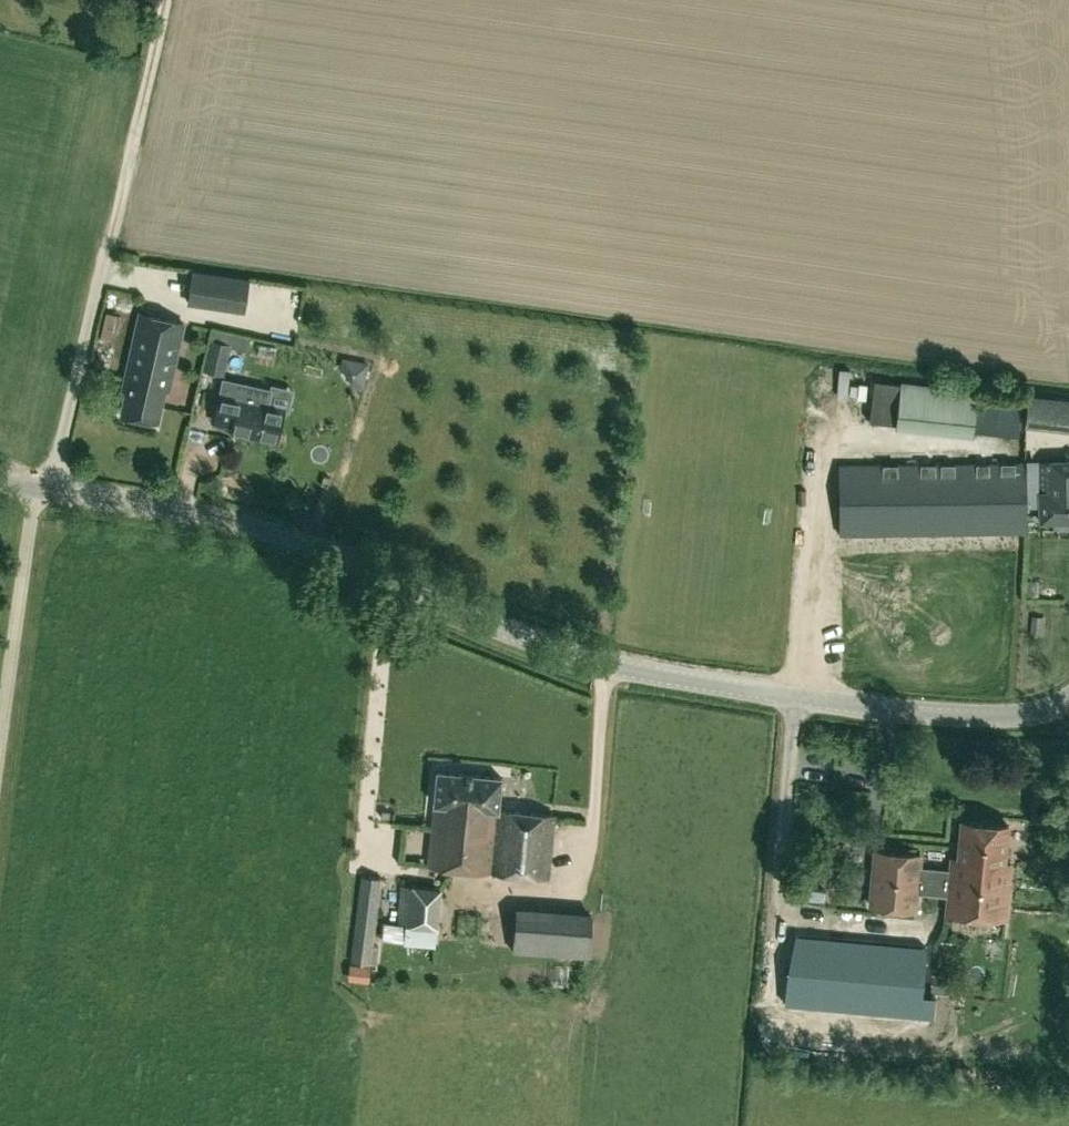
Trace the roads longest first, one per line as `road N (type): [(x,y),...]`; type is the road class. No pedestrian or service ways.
road 1 (tertiary): [(52,491),(271,534),(522,637),(640,672),(895,710),(992,716),(1040,712),(1068,700)]
road 2 (unclassified): [(164,0),(52,491)]

